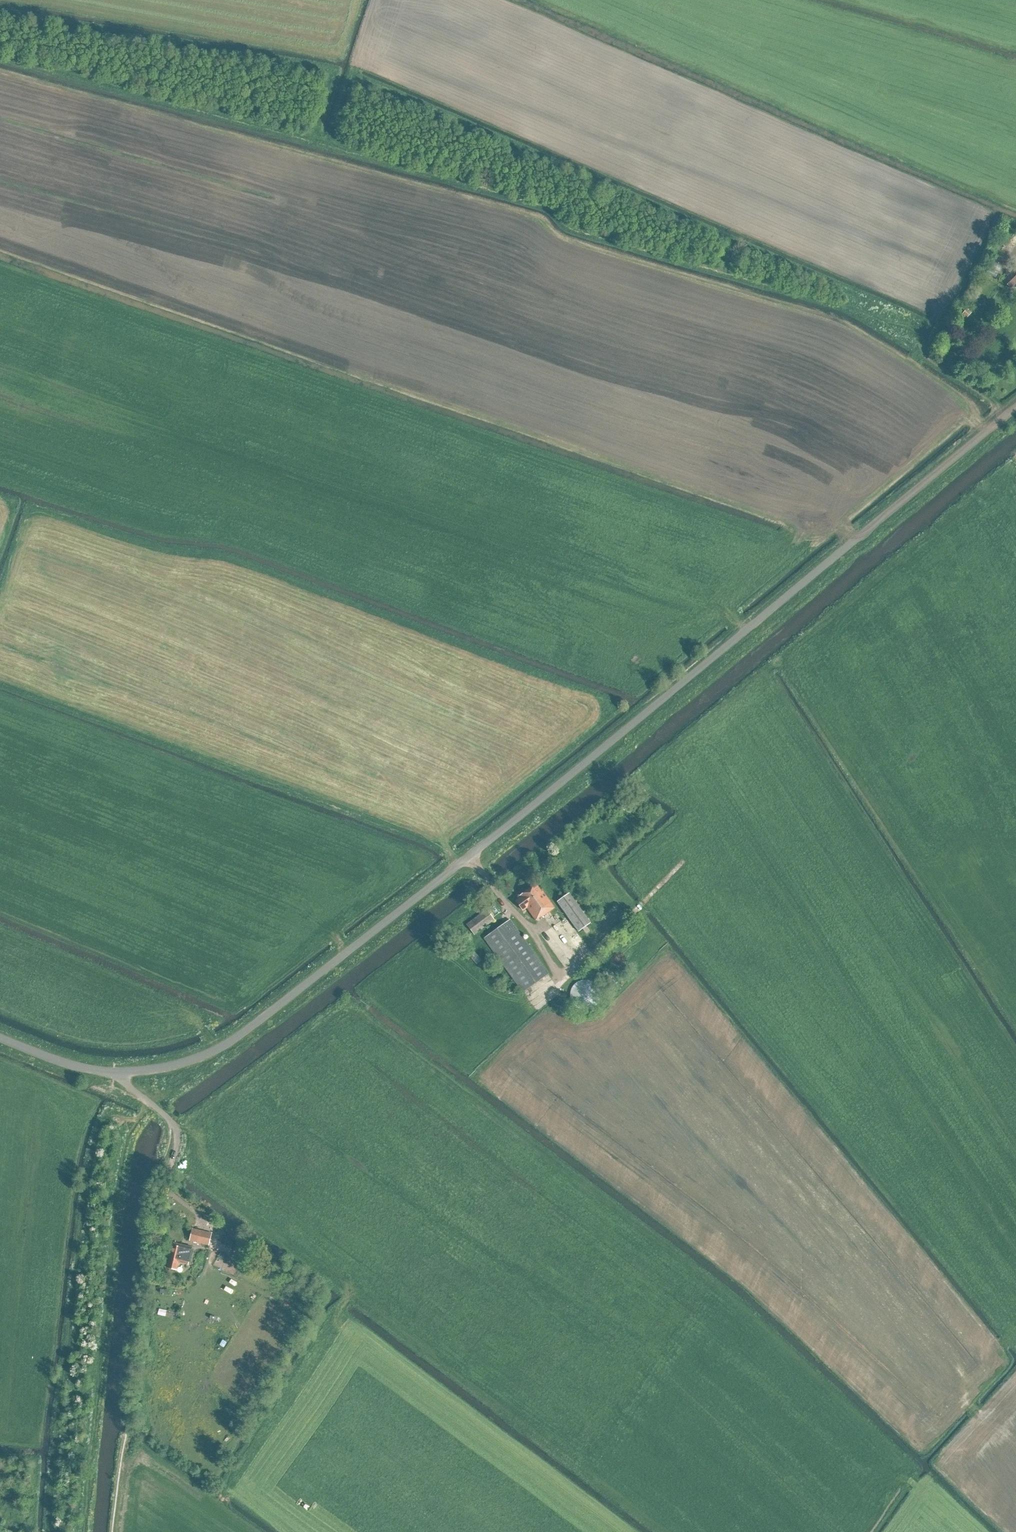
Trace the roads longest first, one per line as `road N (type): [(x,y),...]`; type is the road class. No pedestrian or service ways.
road 1 (unclassified): [(118,1072),(185,1062),(228,1042),(470,854),(1015,407)]
road 2 (residential): [(118,1072),(177,1131),(162,1188)]
road 3 (unclassified): [(0,1038),(118,1072)]

